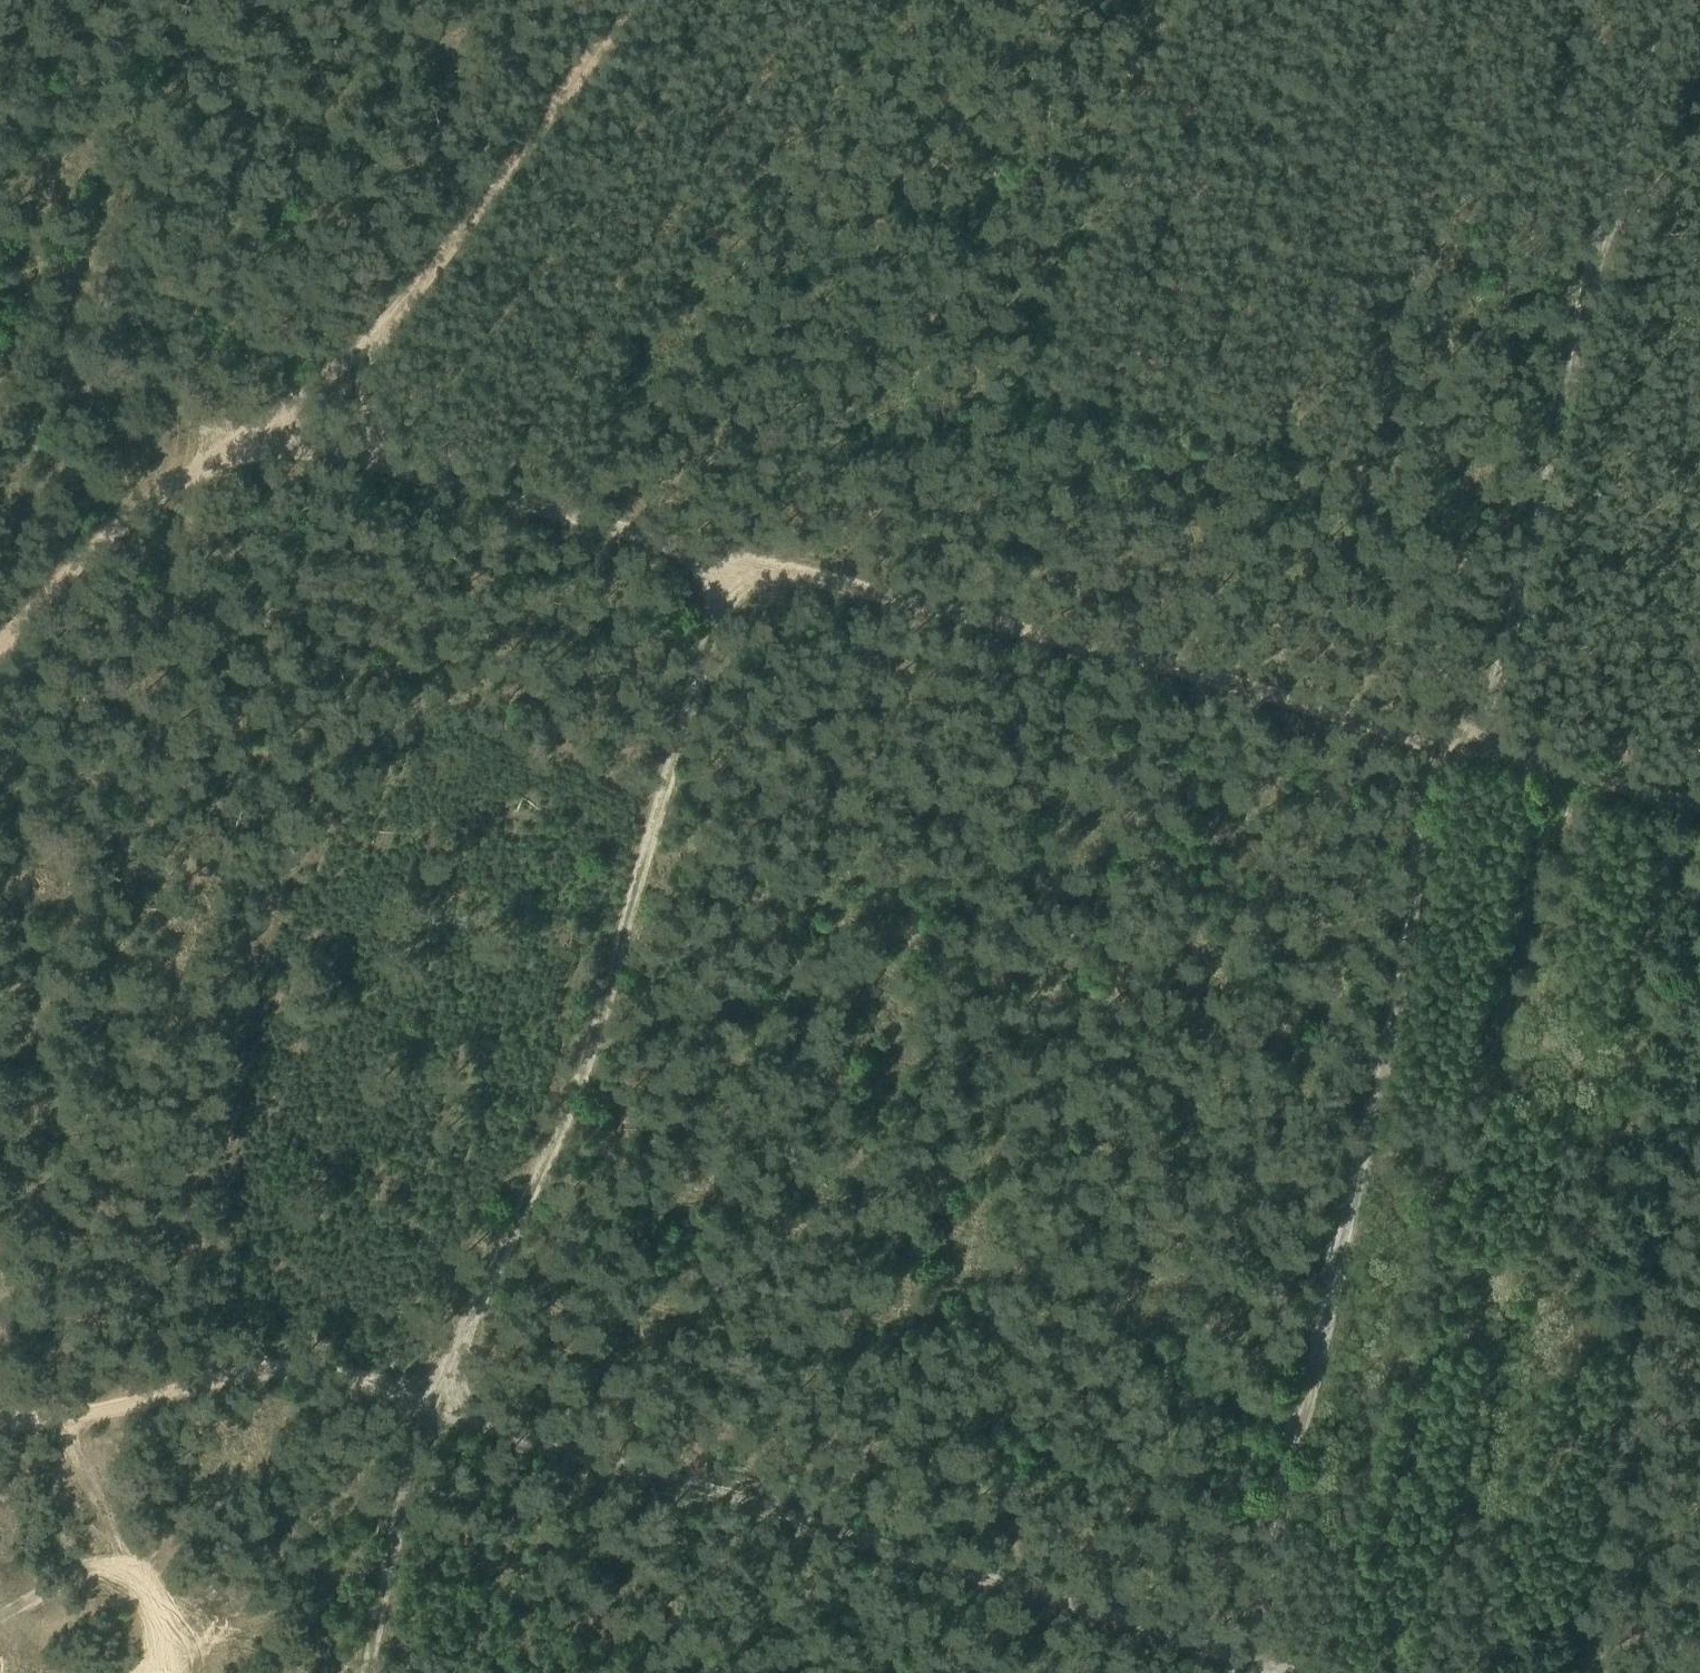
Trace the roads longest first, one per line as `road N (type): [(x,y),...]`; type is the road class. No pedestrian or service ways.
road 1 (track): [(1440,737),(336,451)]
road 2 (track): [(1440,737),(1431,853),(1236,1650)]
road 3 (track): [(1487,749),(1669,0)]
road 4 (track): [(0,1423),(88,1417),(263,1370),(445,1423),(371,1672)]
road 5 (track): [(585,0),(411,243),(336,451)]
road 6 (track): [(336,451),(231,431),(176,441),(0,660)]
road 7 (track): [(1699,804),(1440,737)]

